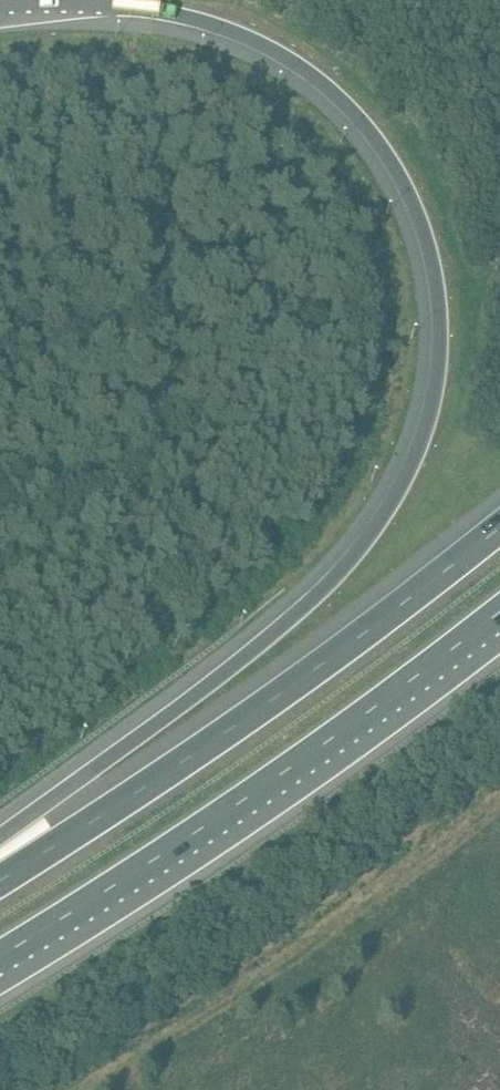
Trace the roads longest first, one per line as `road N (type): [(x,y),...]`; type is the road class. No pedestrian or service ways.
road 1 (motorway): [(0,5),(158,10),(257,43),(336,96),(412,198),(433,266),(440,366),(404,482),(324,590),(234,668),(0,838)]
road 2 (motorway): [(499,528),(304,677),(0,880)]
road 3 (motorway): [(0,951),(342,732),(499,612)]

